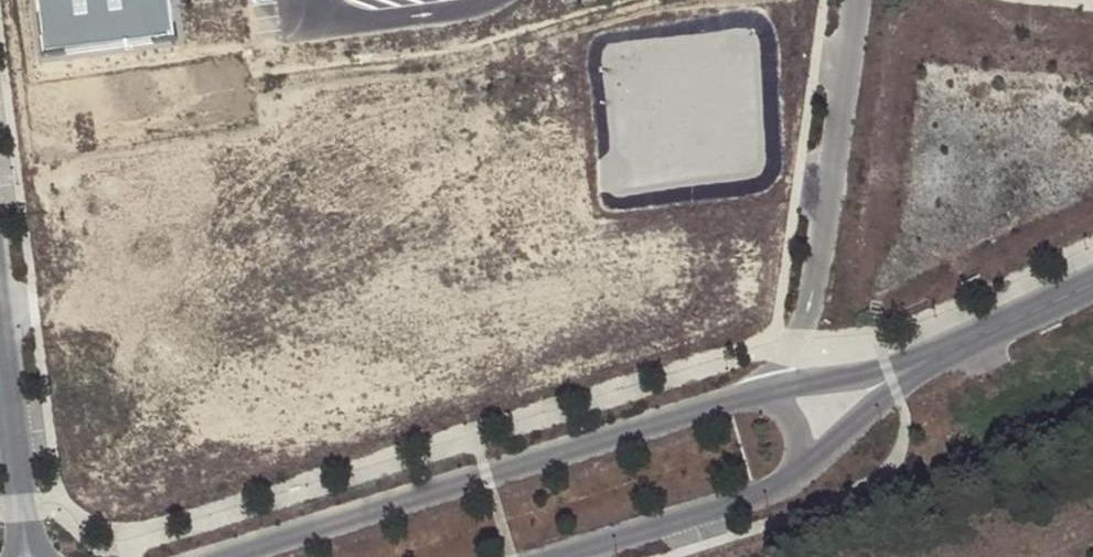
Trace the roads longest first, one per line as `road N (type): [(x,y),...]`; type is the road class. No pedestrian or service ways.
road 1 (residential): [(757,393),(223,556)]
road 2 (residential): [(857,0),(809,308),(793,348),(757,393)]
road 3 (residential): [(560,556),(789,481)]
road 4 (residential): [(1092,285),(890,379)]
road 5 (residential): [(22,510),(0,349)]
road 6 (residential): [(789,481),(890,379)]
road 7 (residential): [(890,379),(757,393)]

